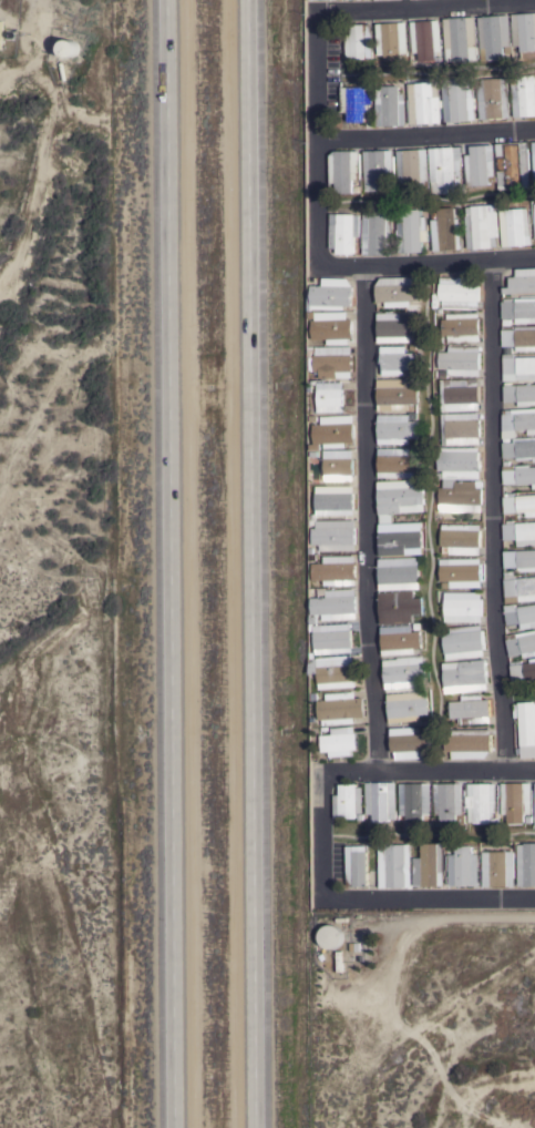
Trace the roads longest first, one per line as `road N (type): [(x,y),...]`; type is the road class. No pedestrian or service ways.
road 1 (motorway): [(259,1127),(250,0)]
road 2 (motorway): [(166,0),(173,1127)]

